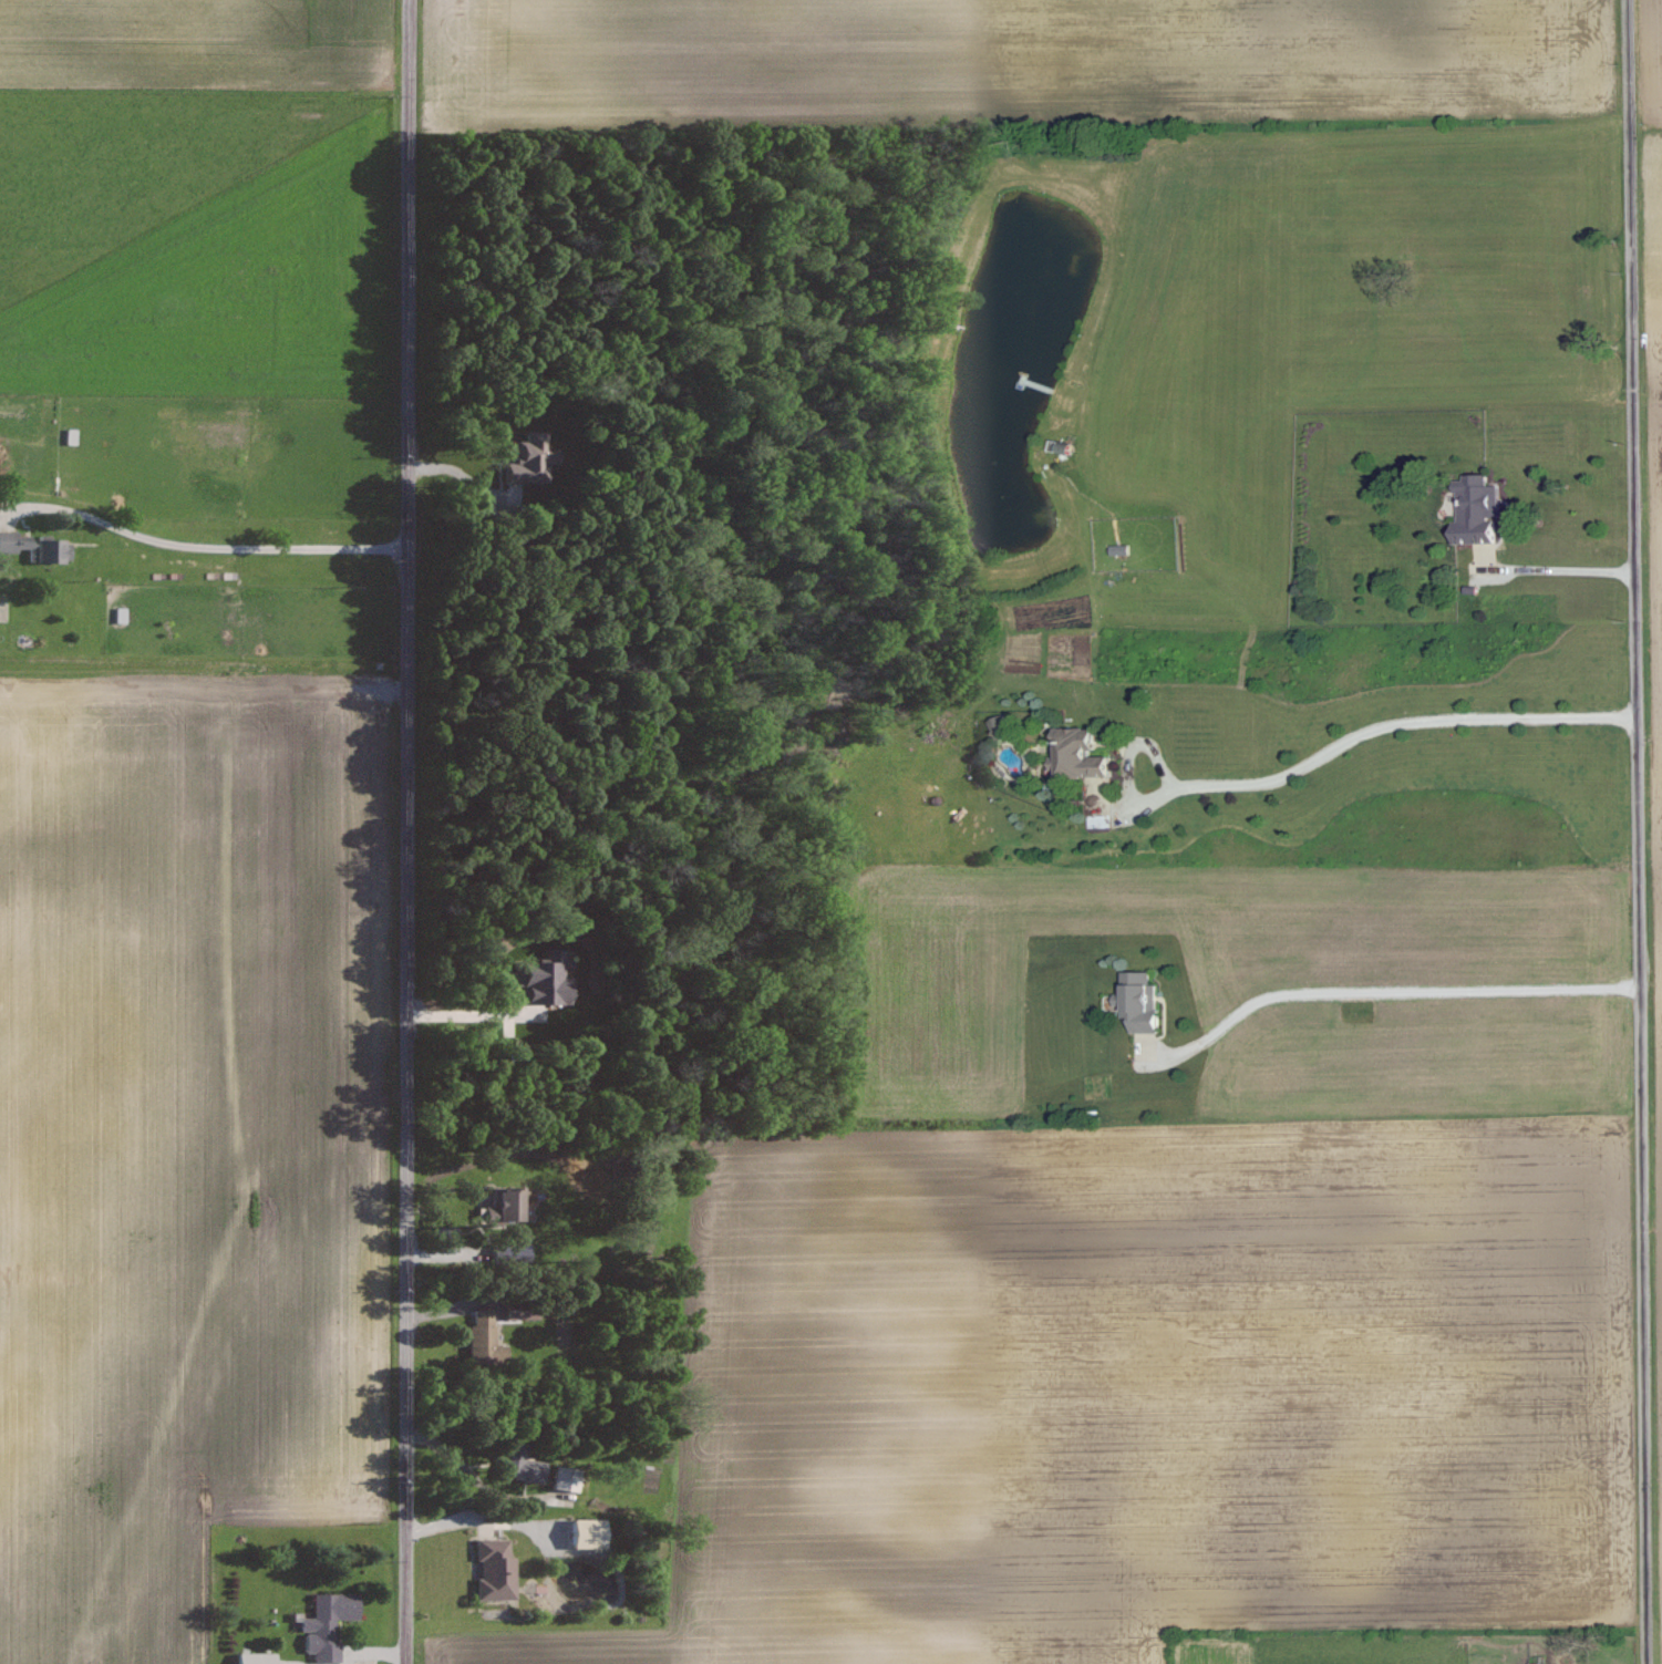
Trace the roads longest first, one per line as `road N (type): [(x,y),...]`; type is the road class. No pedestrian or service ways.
road 1 (residential): [(1649,1663),(1629,0)]
road 2 (tertiary): [(406,1663),(410,0)]
road 3 (residential): [(409,540),(172,525),(74,486),(11,485)]

